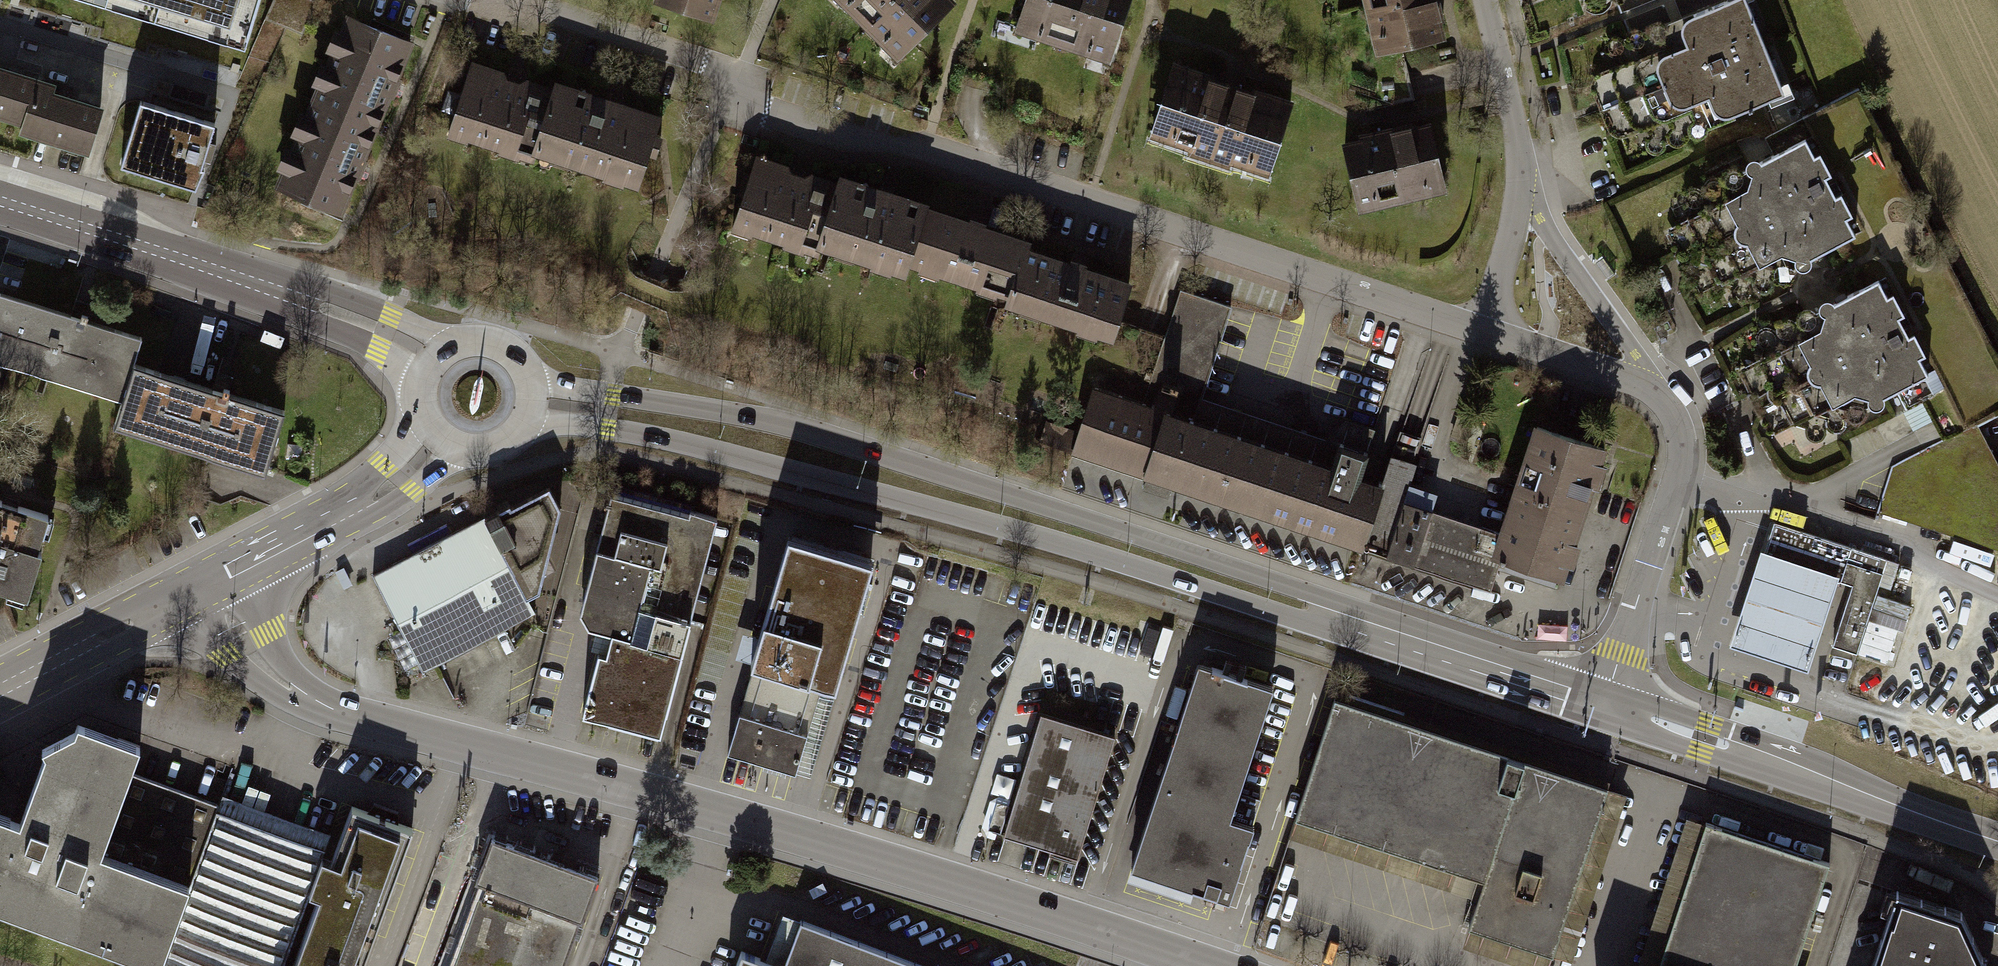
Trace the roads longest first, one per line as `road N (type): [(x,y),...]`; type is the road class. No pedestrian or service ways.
road 1 (unclassified): [(212,581),(256,658),(332,709),(932,876),(1200,965)]
road 2 (residential): [(1479,332),(923,144),(845,136),(762,110),(741,73),(509,0)]
road 3 (secondary): [(1336,617),(1260,578),(850,446),(746,415),(531,381)]
road 4 (secondary): [(523,430),(608,431),(685,446),(1240,603),(1336,617)]
road 5 (residential): [(1604,704),(1678,471),(1681,433),(1663,399),(1641,385),(1479,332)]
road 6 (secondary): [(1997,841),(1604,704)]
road 7 (residential): [(1479,332),(1520,190),(1484,0)]
road 8 (secondary): [(477,340),(181,265)]
road 9 (secondary): [(1604,704),(1336,617)]
road 10 (secondary): [(181,265),(377,350),(419,397)]
road 11 (residential): [(0,691),(212,581)]
road 12 (secondary): [(0,202),(181,265)]
road 13 (residential): [(311,532),(359,522),(414,491),(462,452)]
road 14 (residential): [(428,427),(311,532)]

